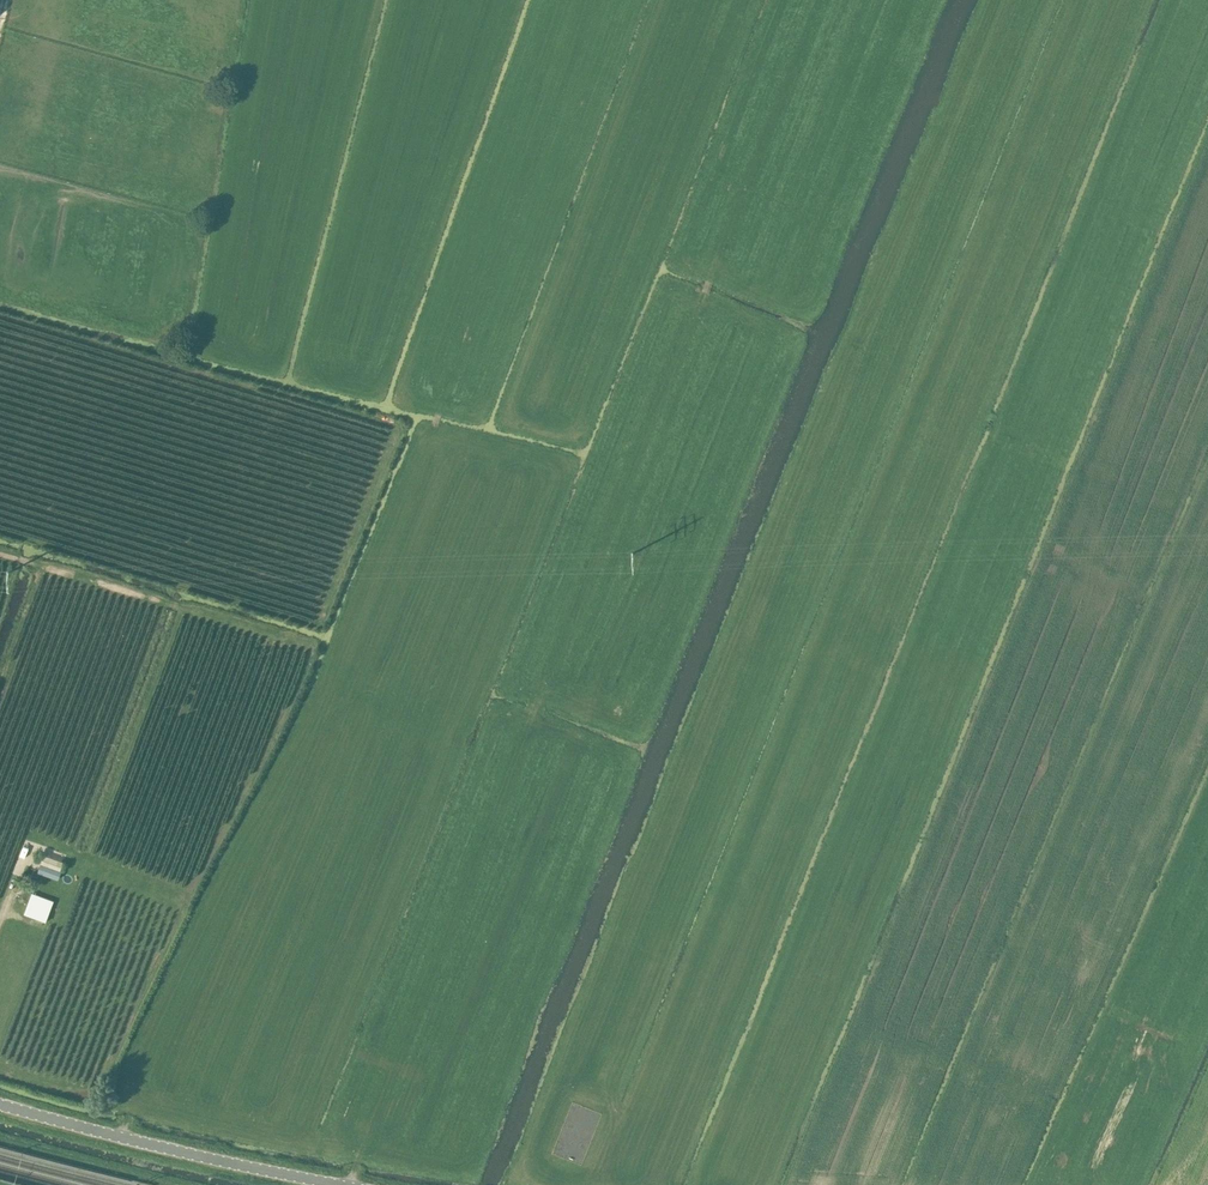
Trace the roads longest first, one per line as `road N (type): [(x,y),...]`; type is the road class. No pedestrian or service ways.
road 1 (tertiary): [(350,1184),(0,1102)]

